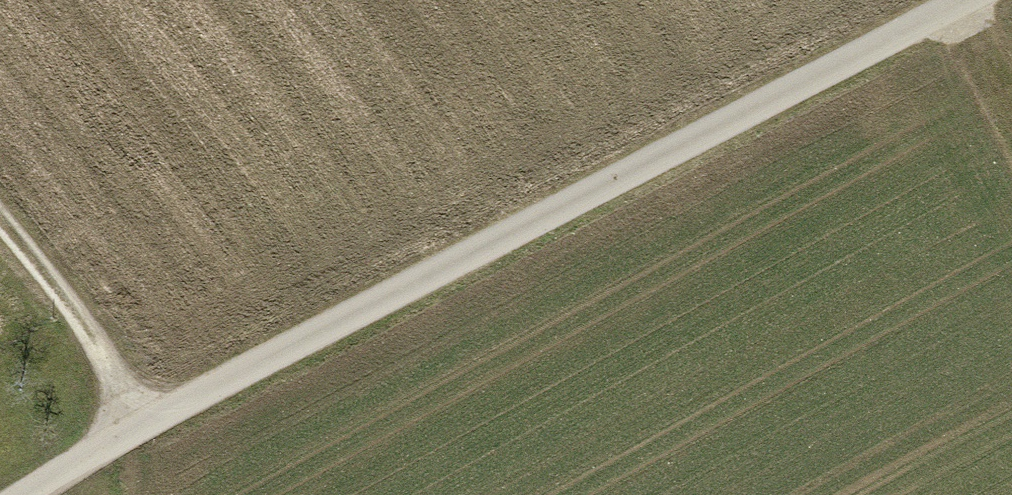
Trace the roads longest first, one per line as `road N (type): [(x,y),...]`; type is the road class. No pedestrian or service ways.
road 1 (track): [(972,0),(145,419)]
road 2 (track): [(145,419),(100,347),(0,230)]
road 3 (track): [(19,494),(145,419)]
road 4 (track): [(1011,114),(957,8)]

